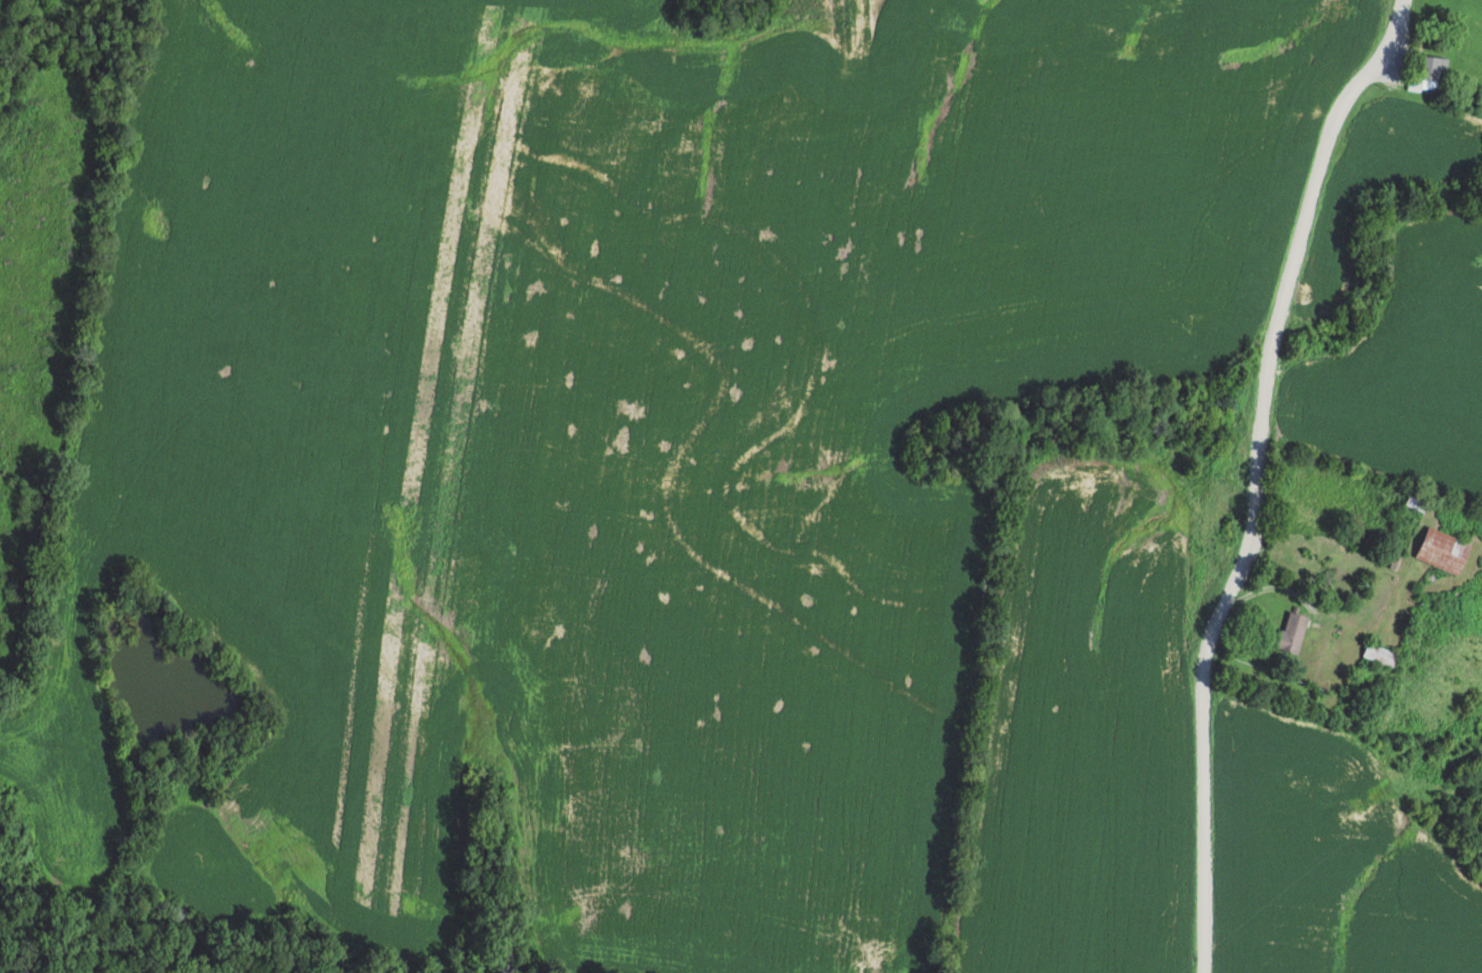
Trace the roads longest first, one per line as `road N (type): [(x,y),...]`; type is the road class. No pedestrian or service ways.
road 1 (residential): [(1179,972),(1198,777),(1241,611),(1252,364),(1380,74),(1391,0)]

